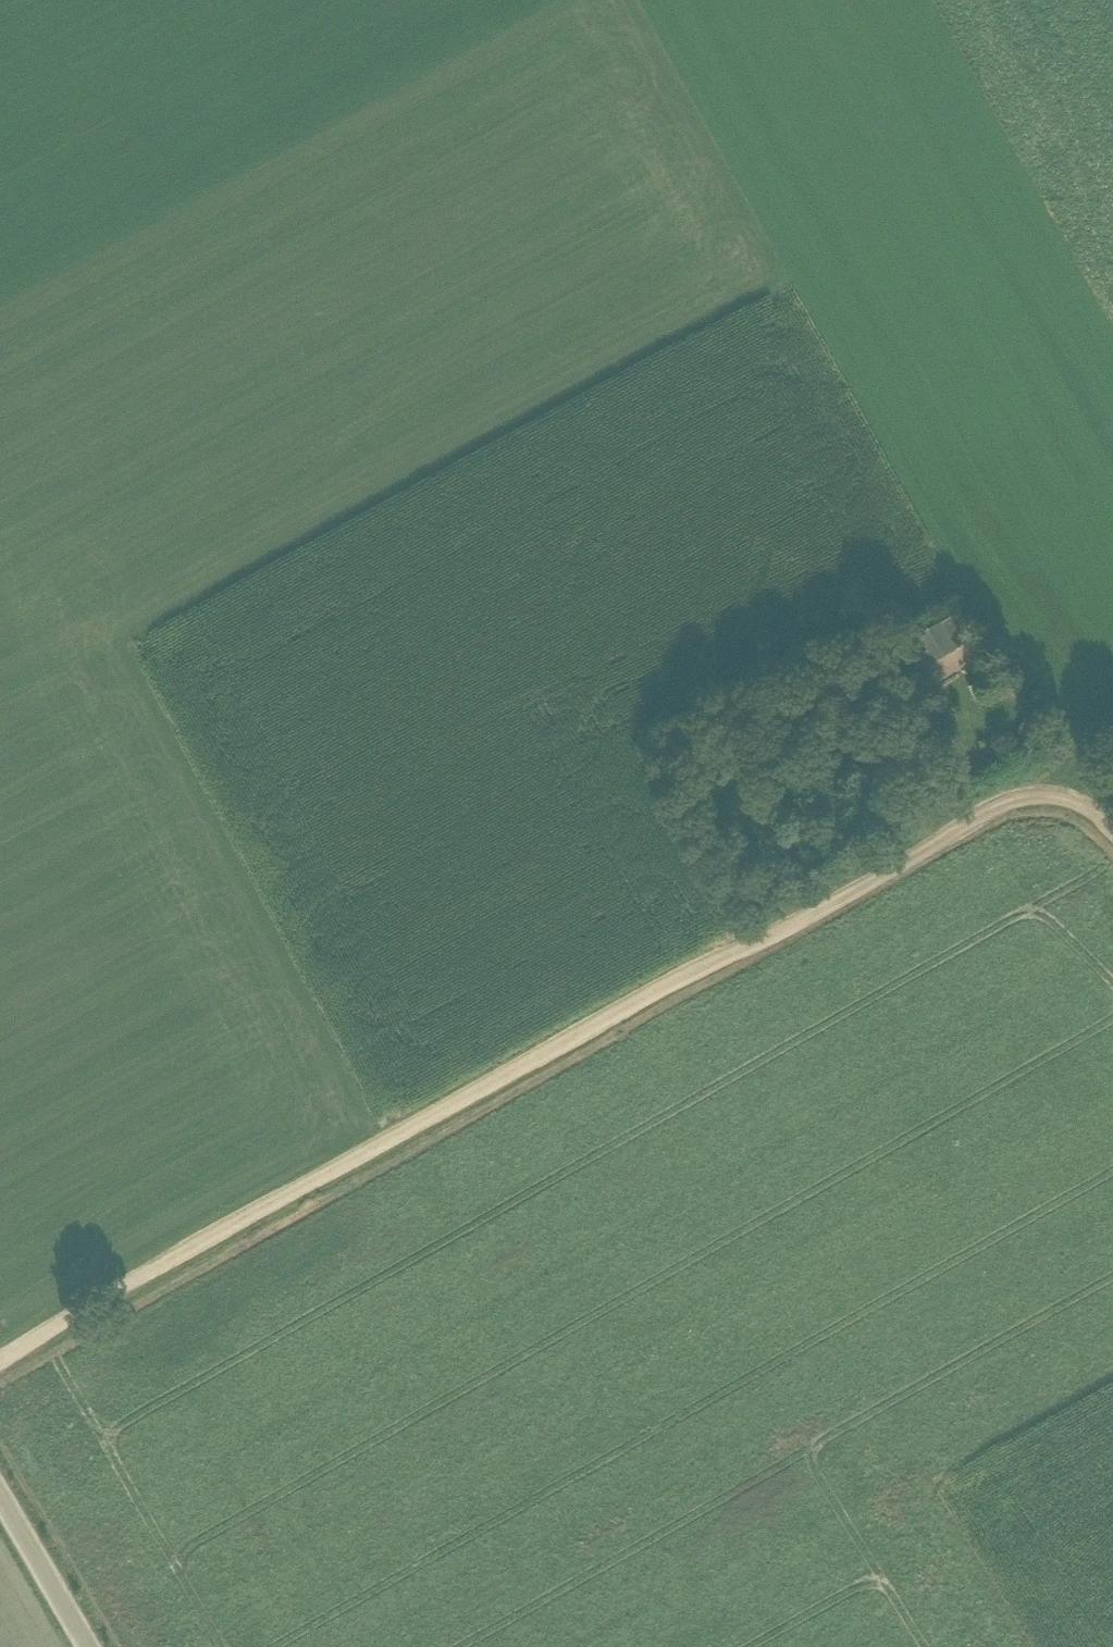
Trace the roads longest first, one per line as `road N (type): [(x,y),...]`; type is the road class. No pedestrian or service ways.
road 1 (track): [(1112,830),(1092,809),(1057,795),(1005,802),(0,1358)]
road 2 (residential): [(80,1646),(0,1500)]

